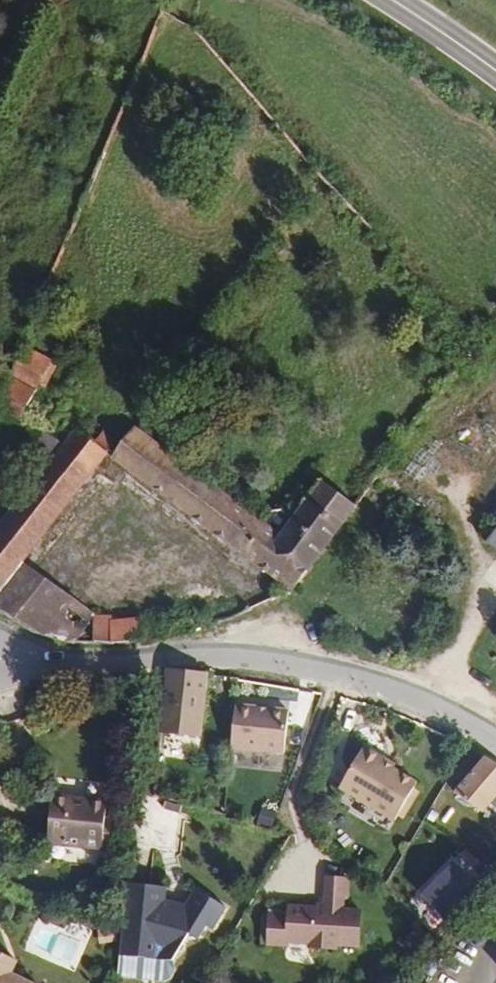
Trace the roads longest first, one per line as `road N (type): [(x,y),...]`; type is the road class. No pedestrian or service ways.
road 1 (unclassified): [(495,740),(367,682),(286,666),(33,658)]
road 2 (secondary): [(495,71),(395,0)]

